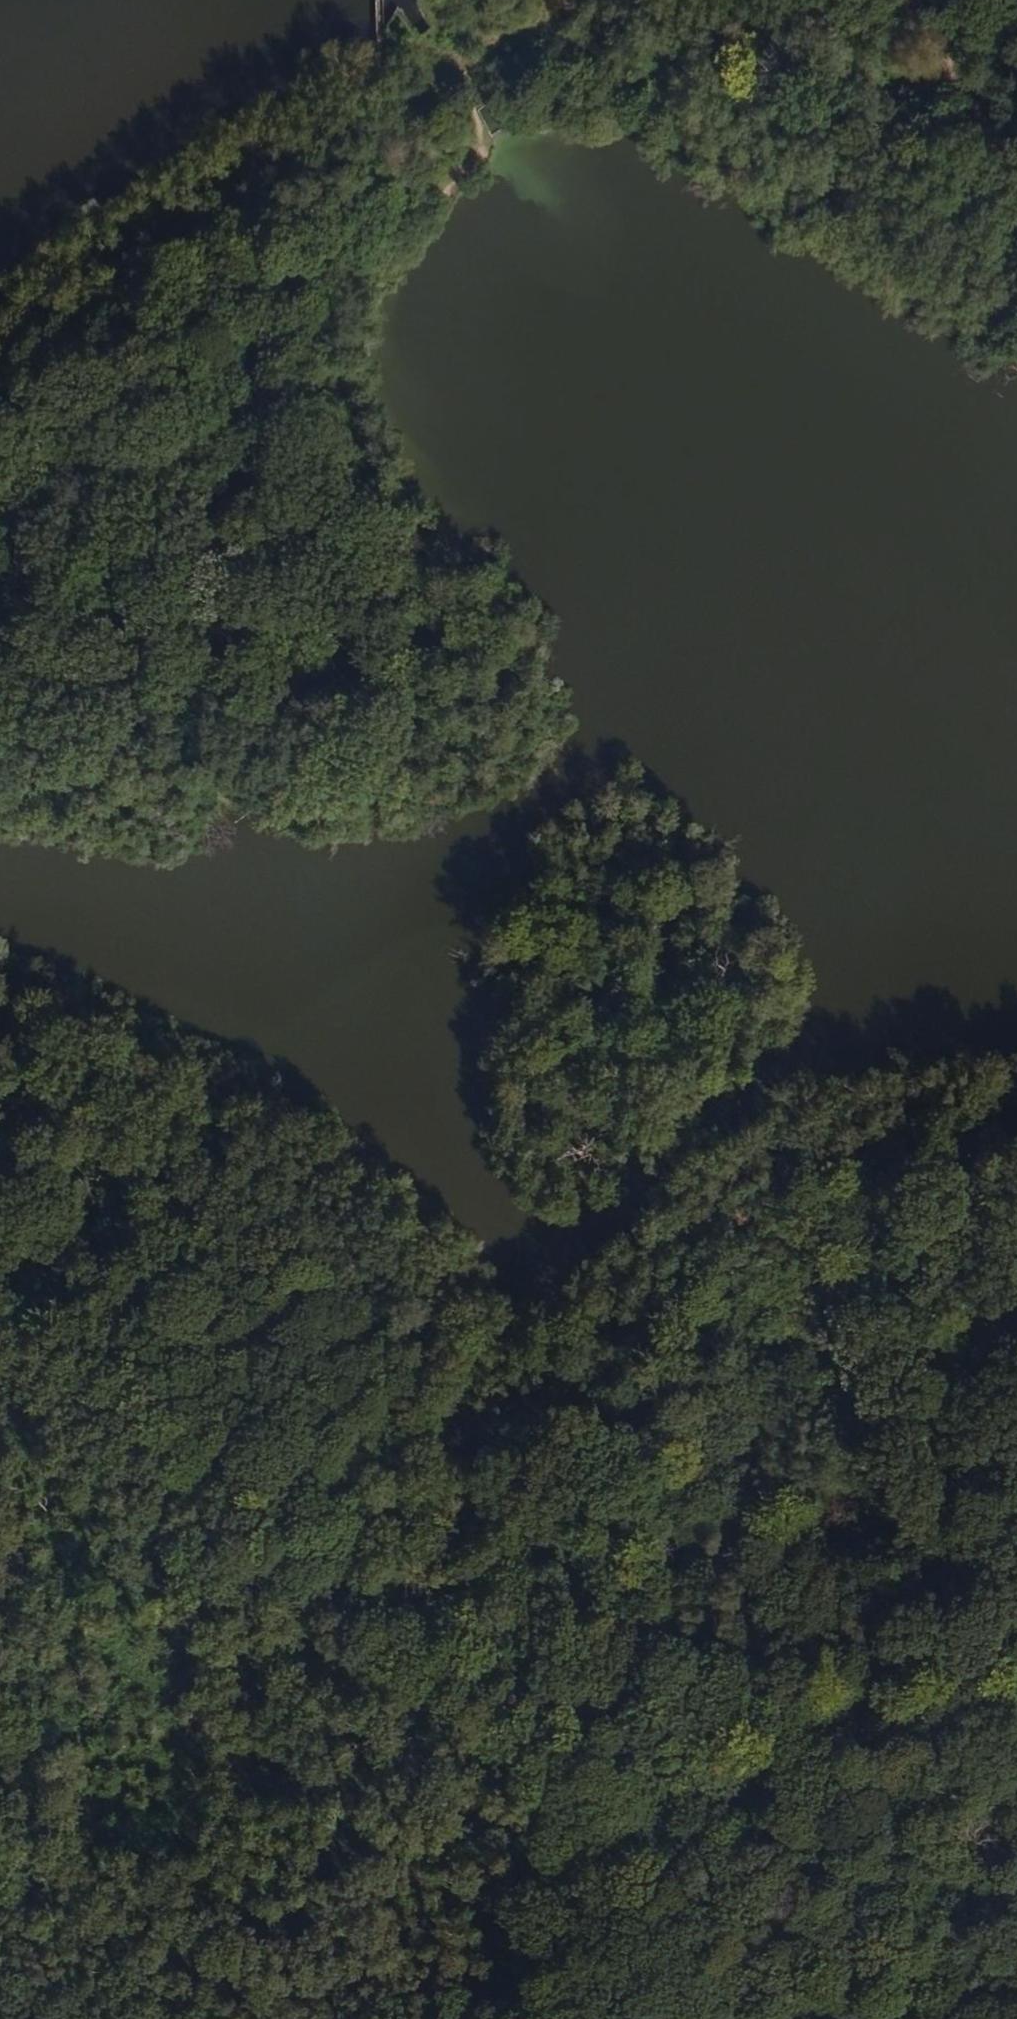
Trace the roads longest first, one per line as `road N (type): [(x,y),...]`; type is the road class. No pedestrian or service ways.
road 1 (track): [(852,2018),(376,1560),(0,1223)]
road 2 (track): [(904,0),(1016,196)]

